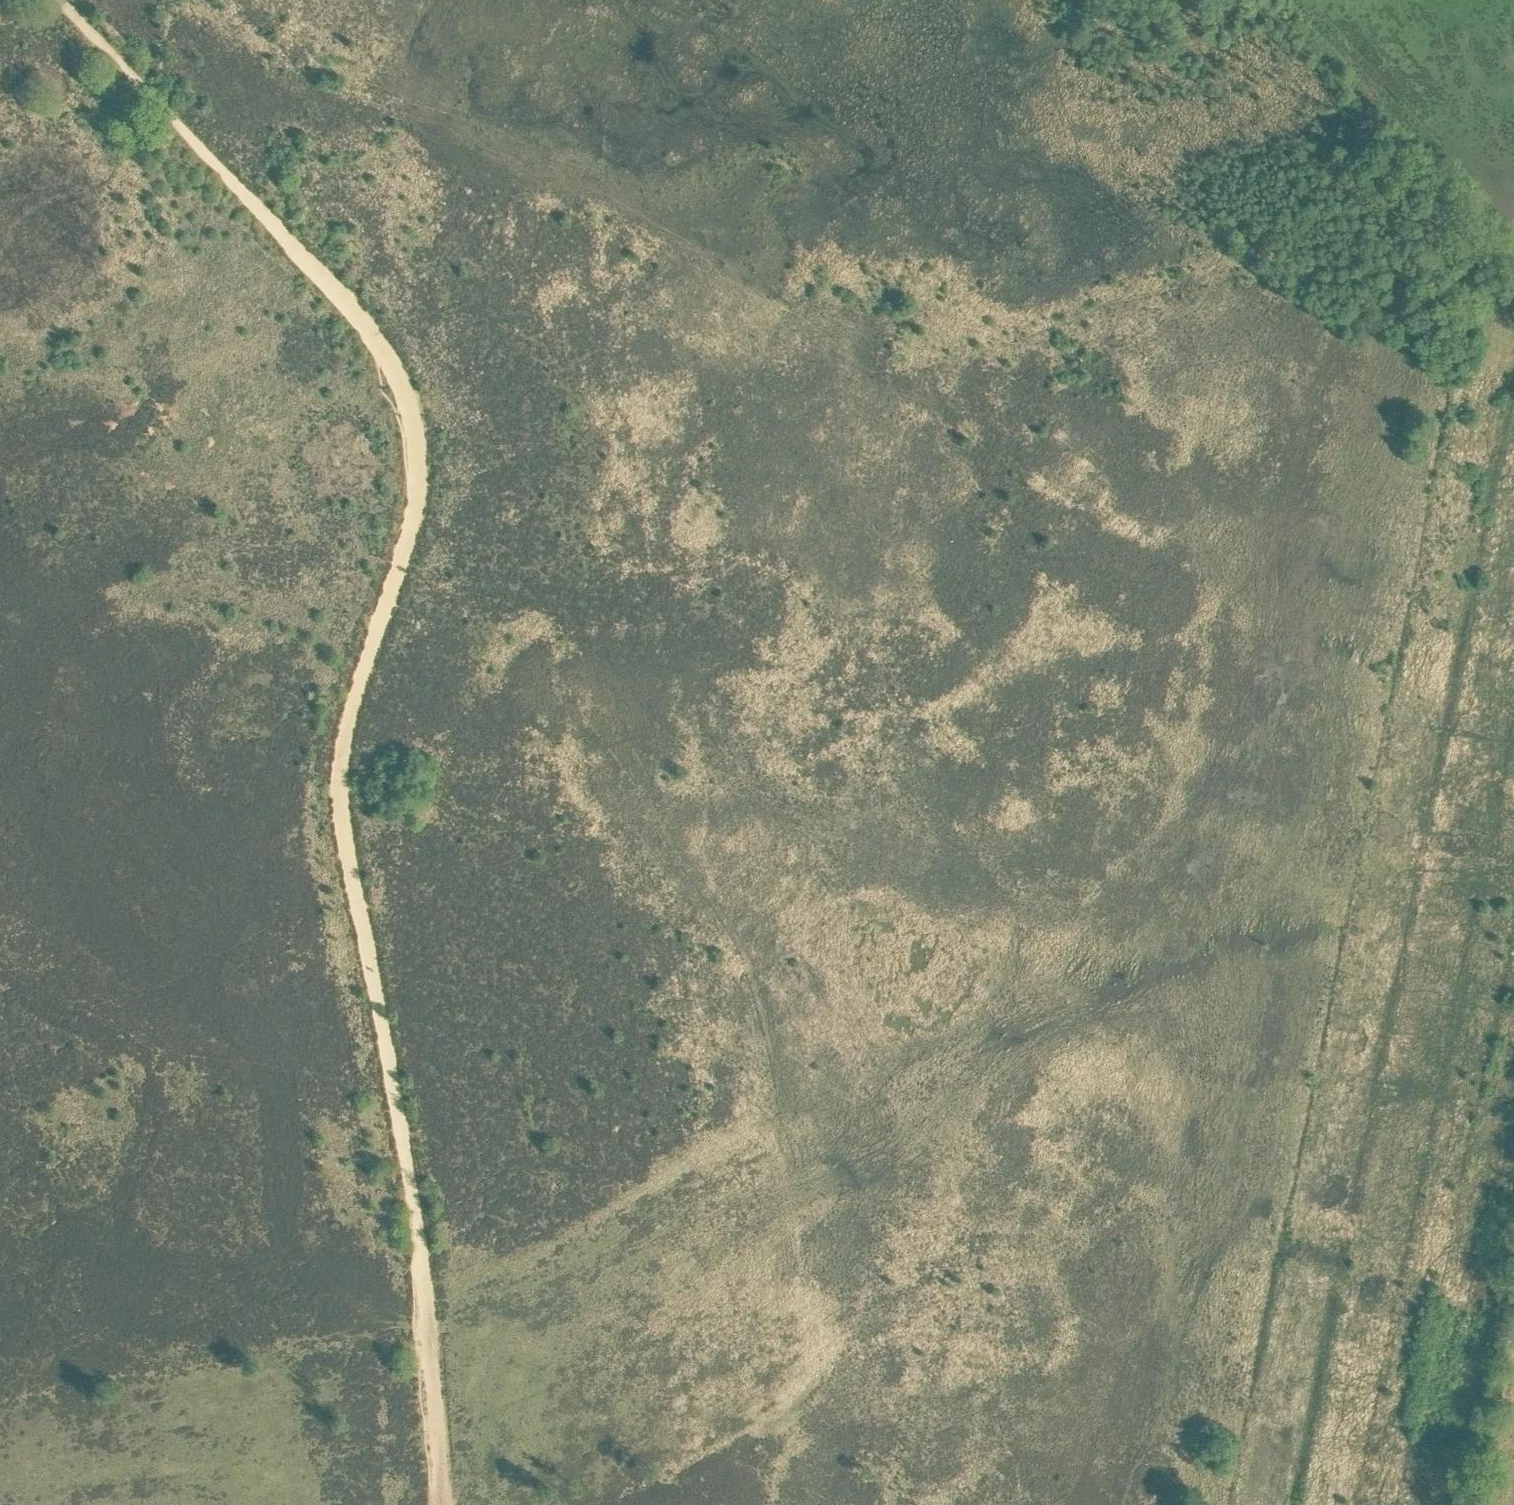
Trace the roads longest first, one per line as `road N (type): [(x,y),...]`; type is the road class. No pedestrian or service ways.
road 1 (track): [(443,1504),(412,1196),(338,808),(337,753),(419,481),(415,413),(380,338),(56,0)]

